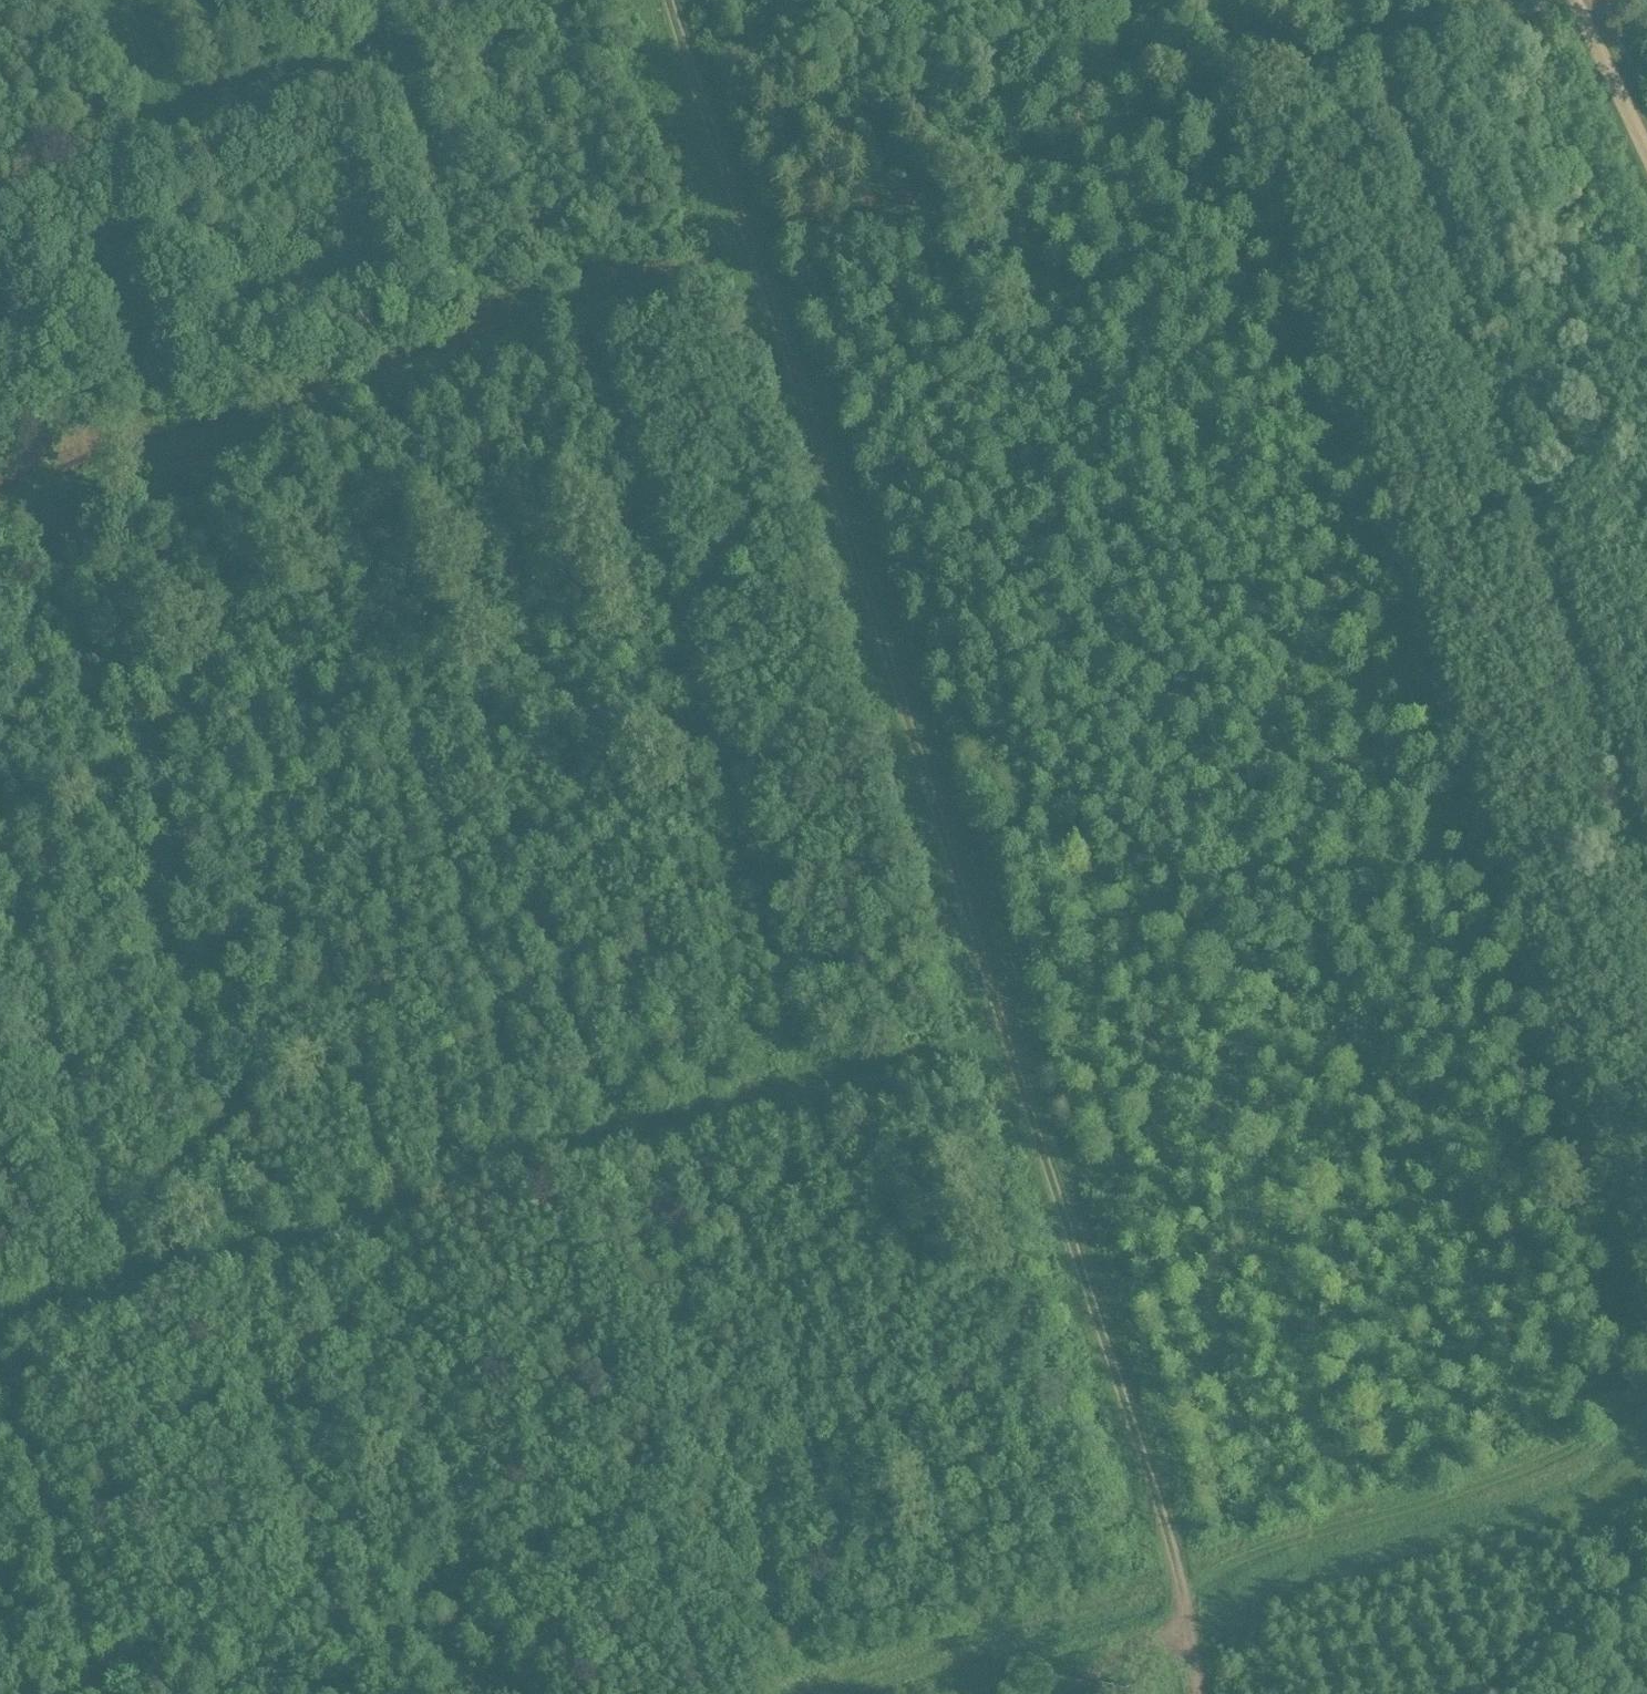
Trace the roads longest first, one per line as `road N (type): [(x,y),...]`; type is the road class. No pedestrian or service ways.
road 1 (track): [(668,0),(1152,1485),(1184,1604),(1196,1693)]
road 2 (track): [(1004,1031),(804,1078),(290,1244),(0,1325)]
road 3 (unclassified): [(1646,155),(1573,0)]
road 4 (track): [(1072,1693),(1133,1648),(1190,1635)]

